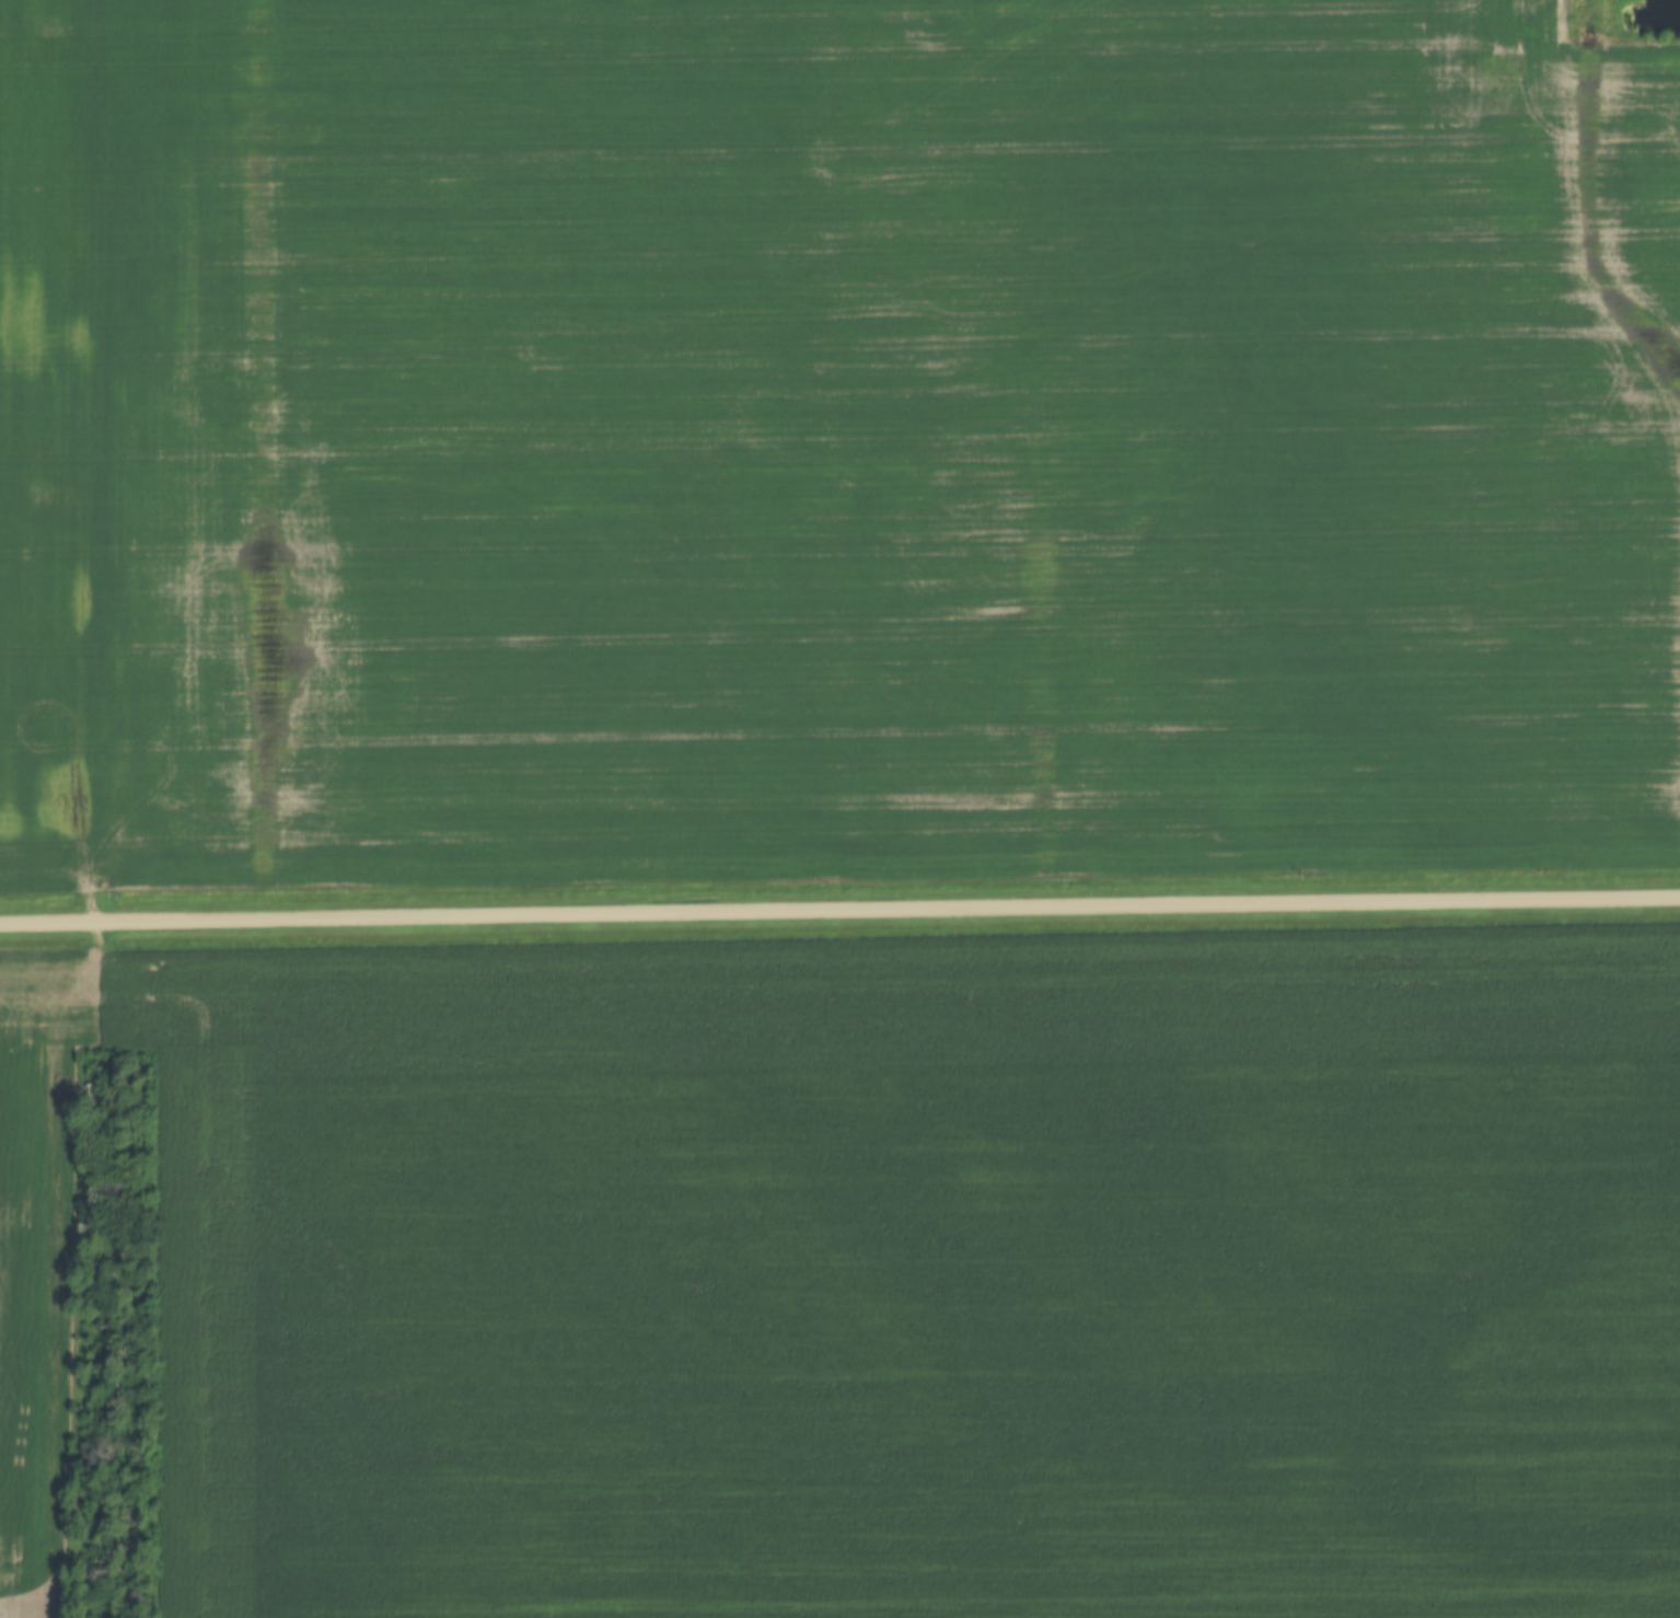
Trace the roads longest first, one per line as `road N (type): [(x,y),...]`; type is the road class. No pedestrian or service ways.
road 1 (residential): [(1679,901),(0,928)]
road 2 (track): [(107,927),(67,1032),(71,1617)]

